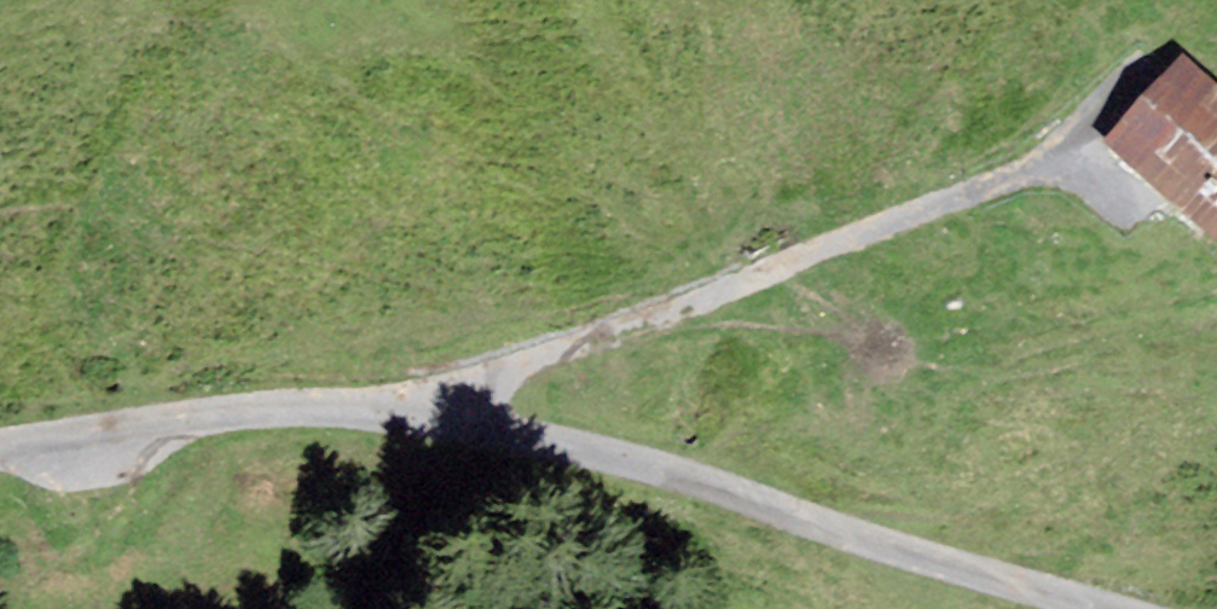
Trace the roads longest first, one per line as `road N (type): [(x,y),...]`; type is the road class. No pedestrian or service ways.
road 1 (unclassified): [(0,443),(272,409),(465,424),(635,462),(1115,608)]
road 2 (track): [(433,420),(490,379),(941,205),(1060,173)]

